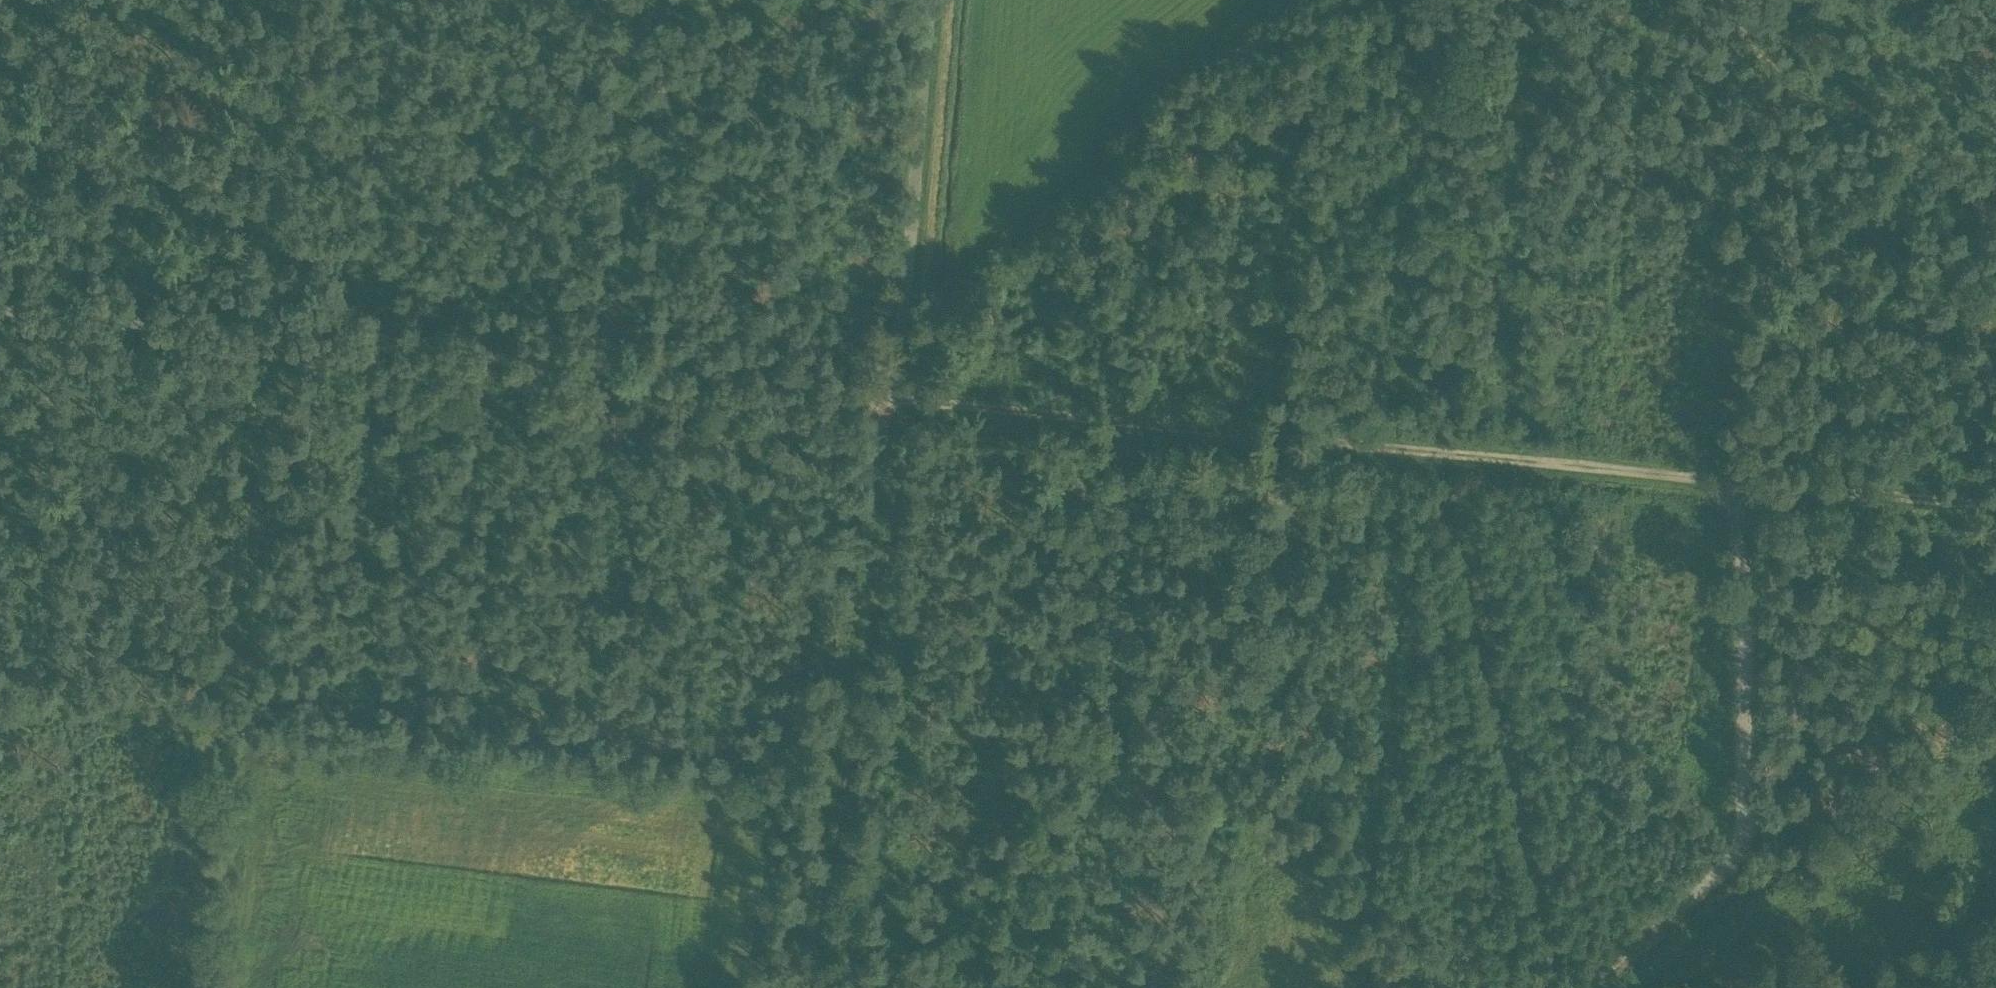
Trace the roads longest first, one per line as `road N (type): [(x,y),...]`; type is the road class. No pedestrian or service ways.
road 1 (unclassified): [(927,0),(900,393),(0,311)]
road 2 (track): [(900,393),(1738,464),(1995,494)]
road 3 (track): [(900,393),(833,711),(787,987)]
road 4 (track): [(1738,464),(1750,769),(1745,839),(1704,899),(1588,987)]

